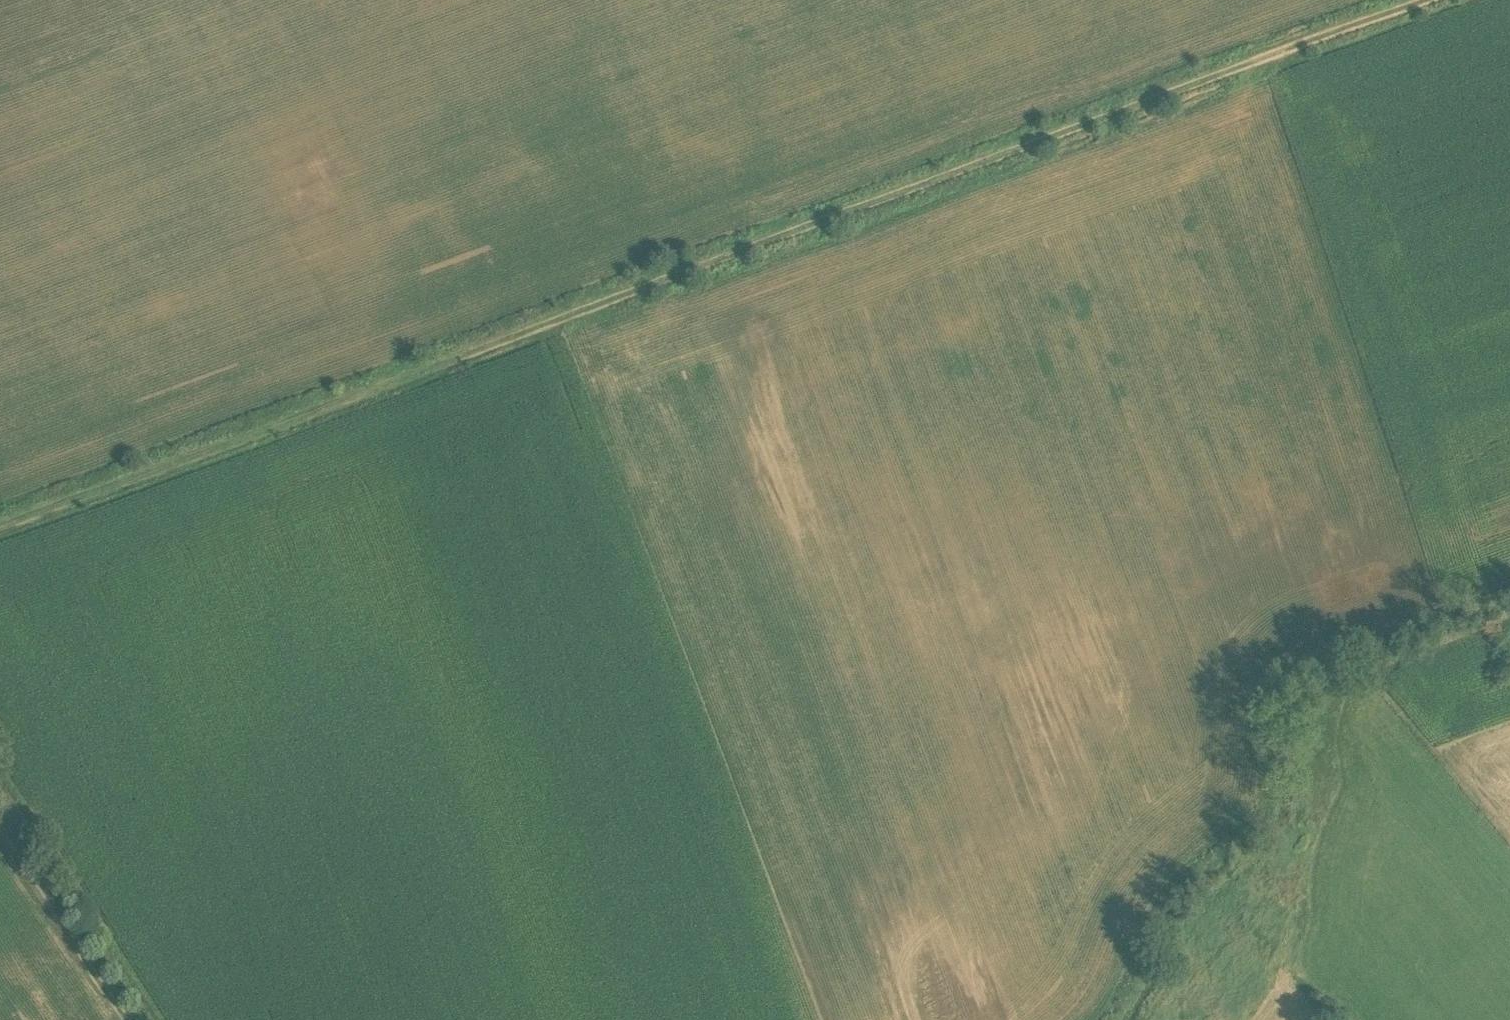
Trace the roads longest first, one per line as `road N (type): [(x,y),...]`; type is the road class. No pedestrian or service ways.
road 1 (track): [(1430,0),(0,533)]
road 2 (track): [(125,1019),(0,829)]

